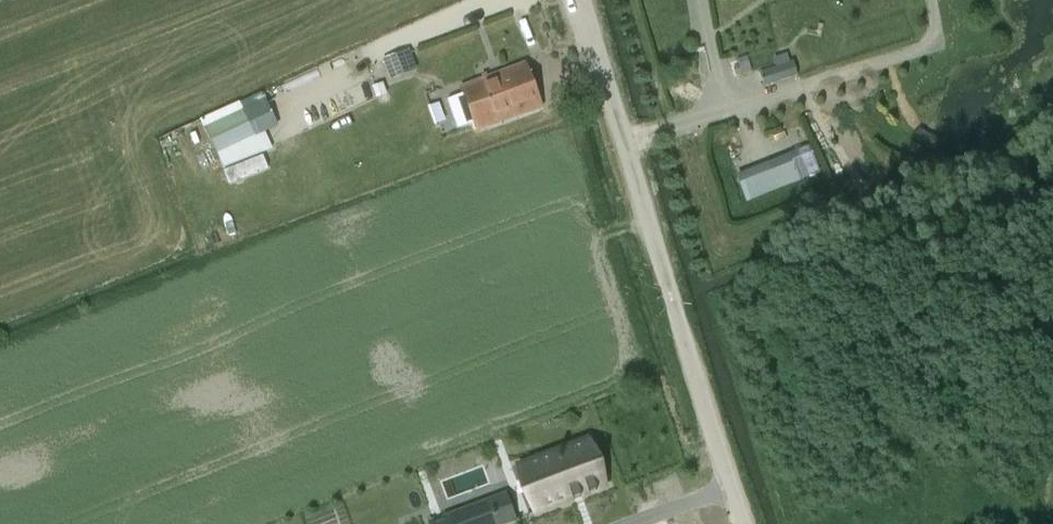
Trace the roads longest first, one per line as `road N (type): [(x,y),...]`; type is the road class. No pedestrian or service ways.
road 1 (unclassified): [(743,523),(581,0)]

